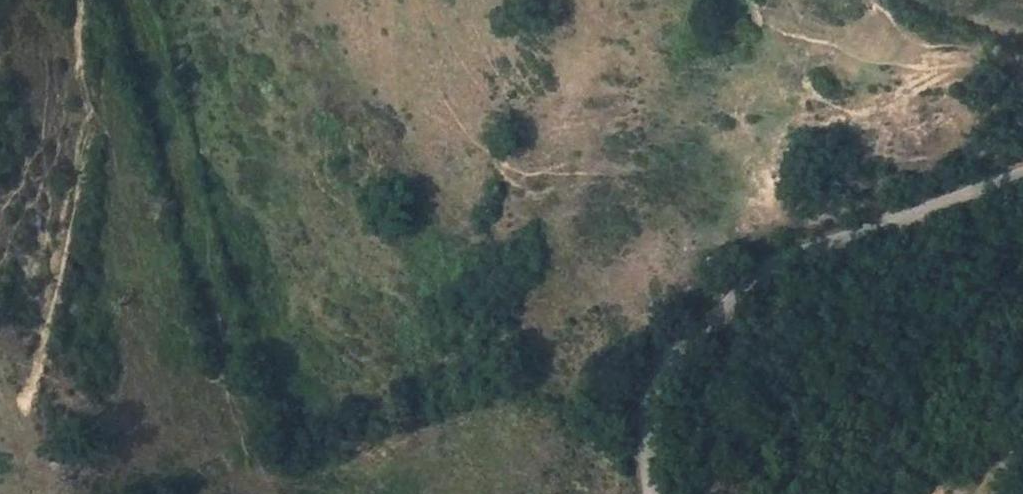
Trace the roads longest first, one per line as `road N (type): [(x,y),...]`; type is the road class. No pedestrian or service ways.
road 1 (unclassified): [(1022,176),(774,267),(667,366),(651,433),(655,493)]

